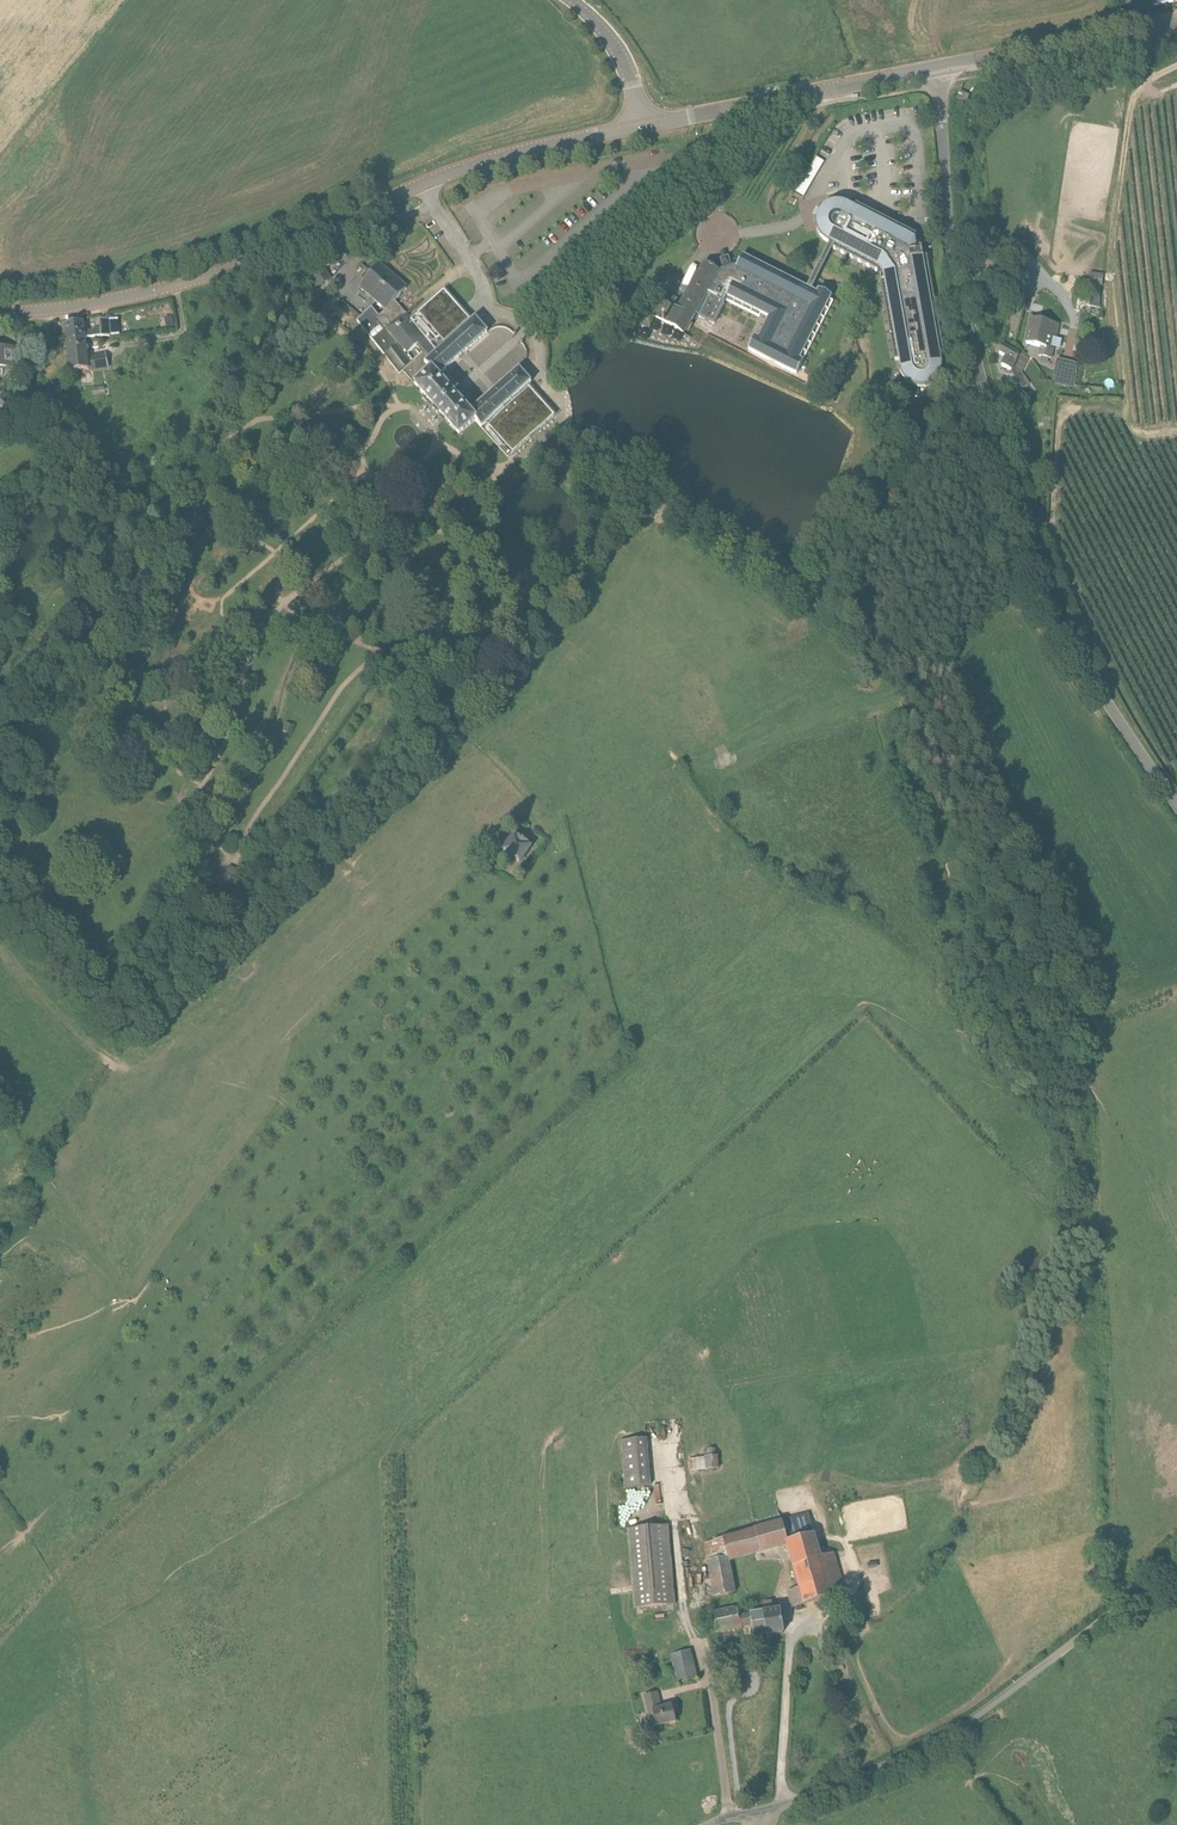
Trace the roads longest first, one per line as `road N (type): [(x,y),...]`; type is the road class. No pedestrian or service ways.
road 1 (unclassified): [(1176,805),(1084,663),(1026,538),(952,261),(938,67)]
road 2 (tertiary): [(0,313),(176,285),(472,165),(640,125)]
road 3 (unclassified): [(760,1811),(857,1778),(952,1731),(1176,1567)]
road 4 (tertiary): [(640,125),(938,67)]
road 5 (tertiary): [(938,67),(1176,21)]
road 6 (track): [(0,945),(111,1061)]
road 7 (tertiary): [(640,125),(615,46),(572,0)]

